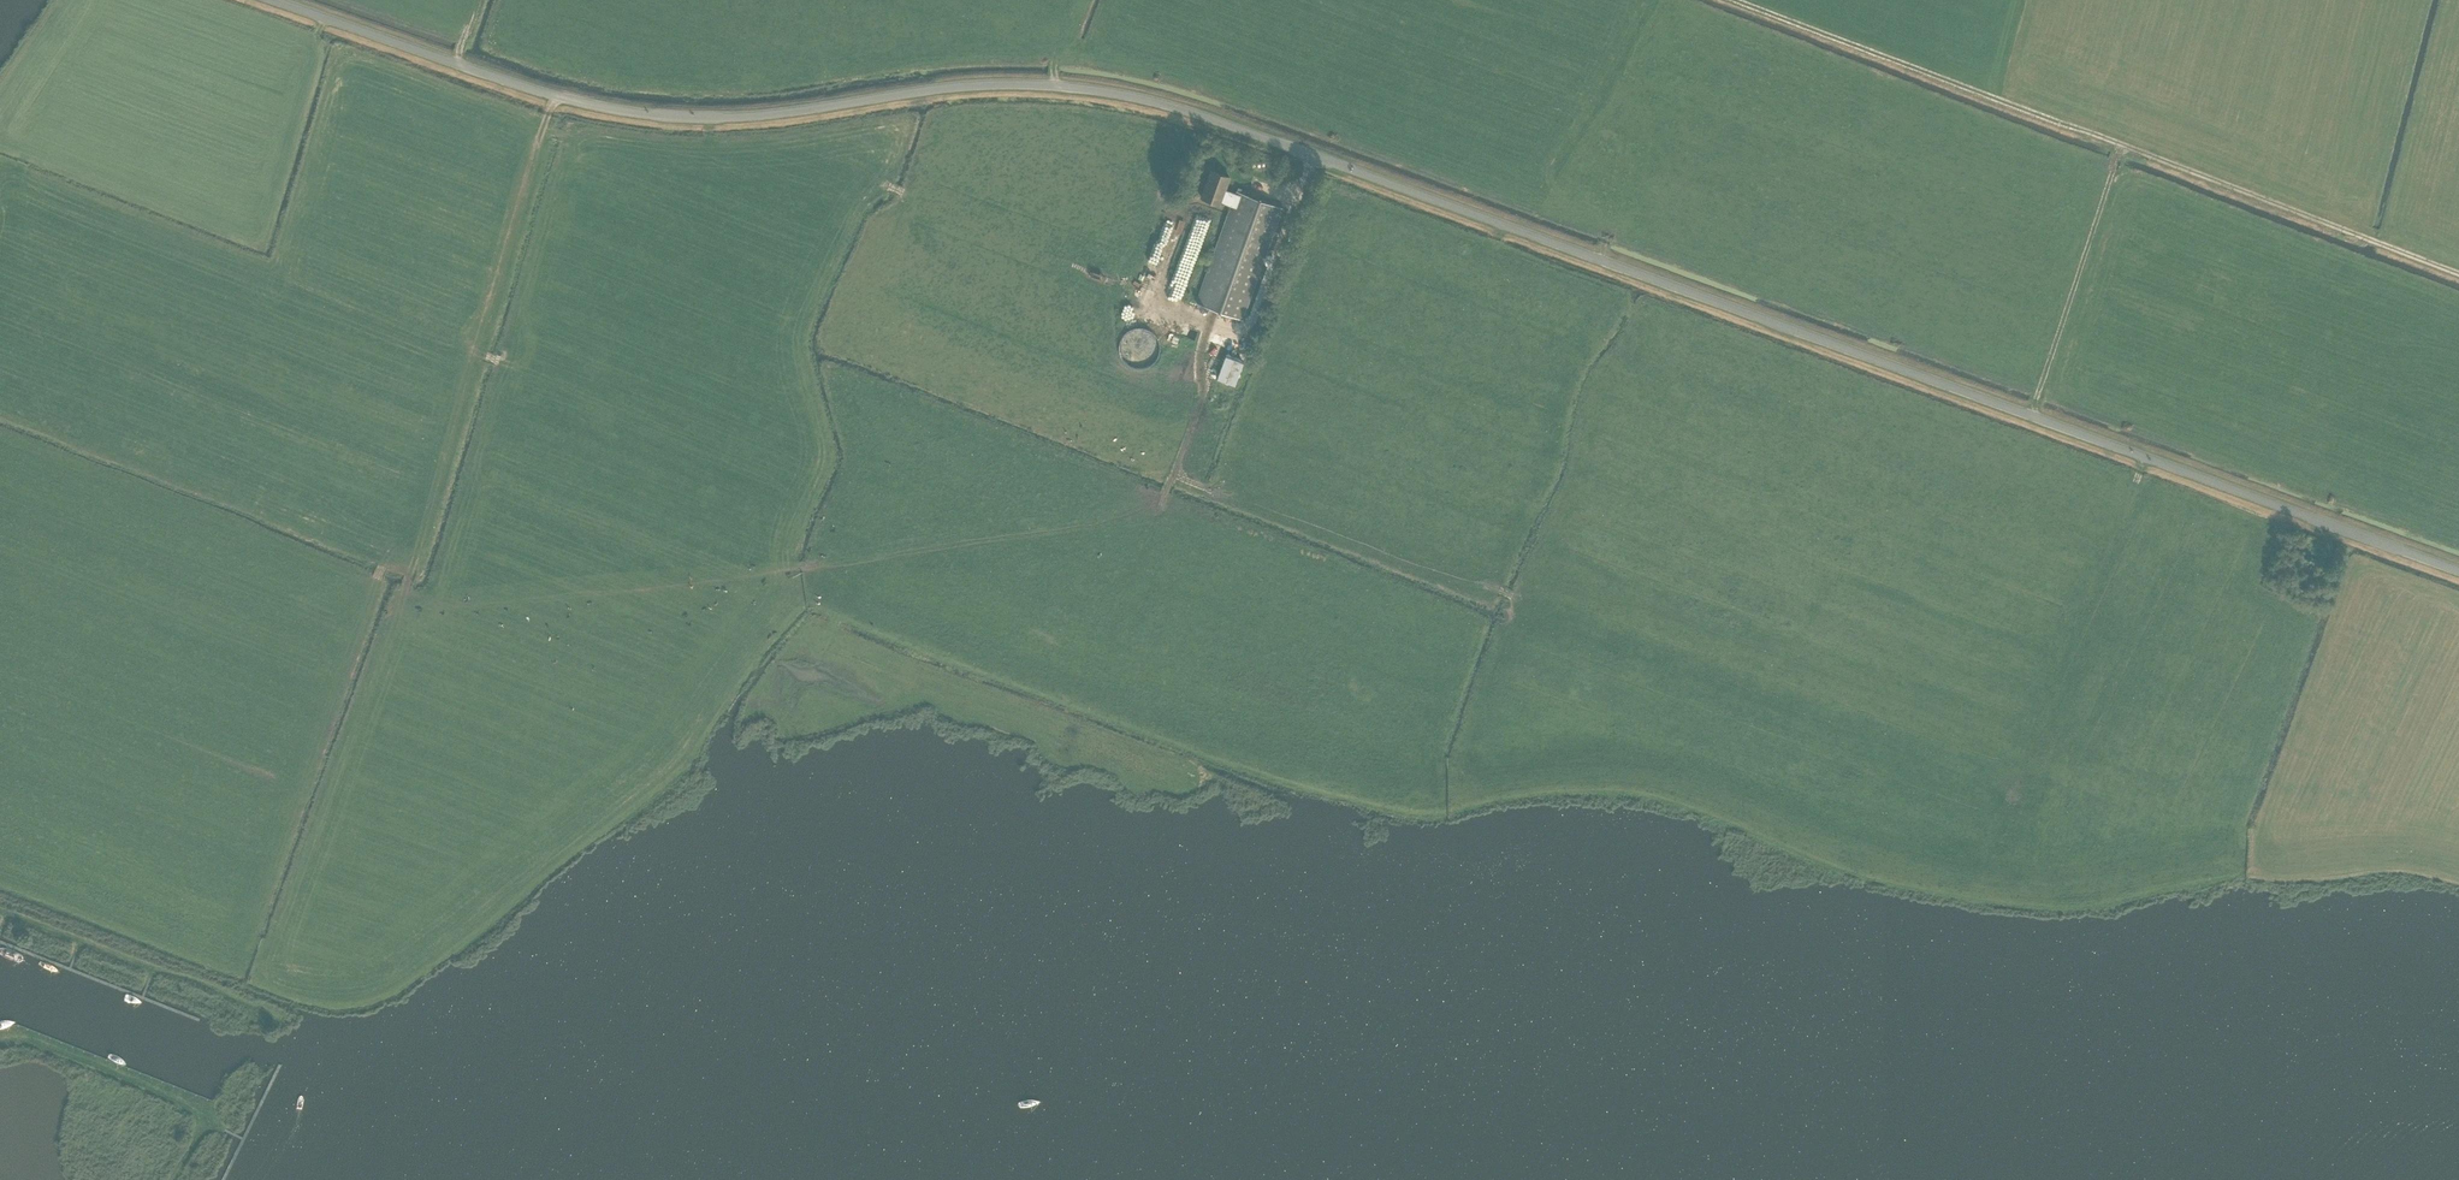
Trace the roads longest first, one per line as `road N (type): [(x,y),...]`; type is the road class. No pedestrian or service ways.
road 1 (unclassified): [(2458,572),(1196,112),(1104,88),(1006,83),(739,118),(653,119),(563,101),(274,0)]
road 2 (track): [(2458,274),(1729,0)]
road 3 (track): [(2119,147),(2030,416)]

